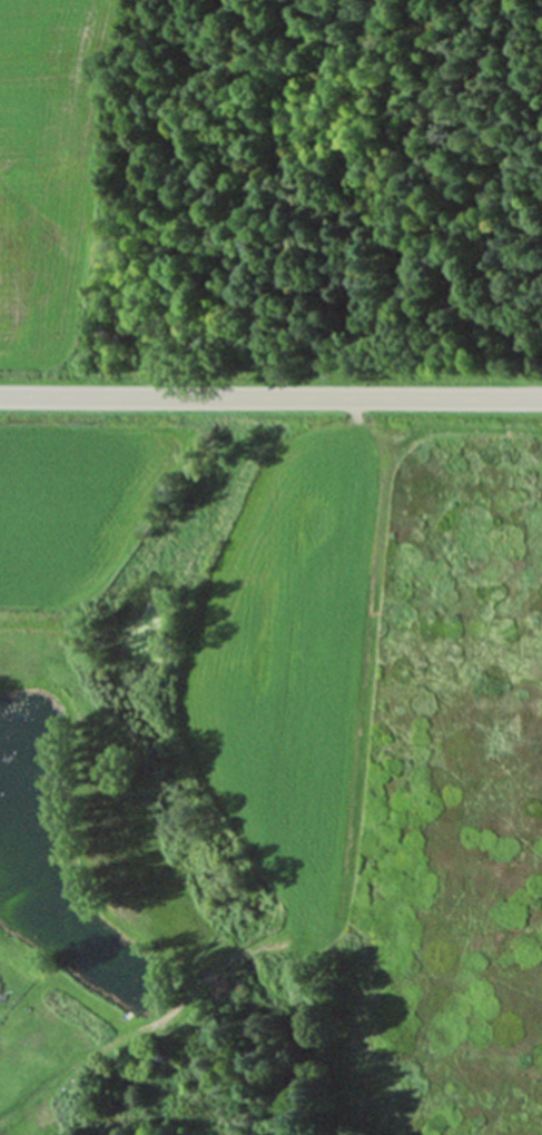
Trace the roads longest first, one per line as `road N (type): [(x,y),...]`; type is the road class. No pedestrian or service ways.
road 1 (track): [(352,396),(375,525),(331,881),(279,935),(233,956),(216,987),(49,1077),(0,1122)]
road 2 (secondary): [(541,397),(0,396)]

